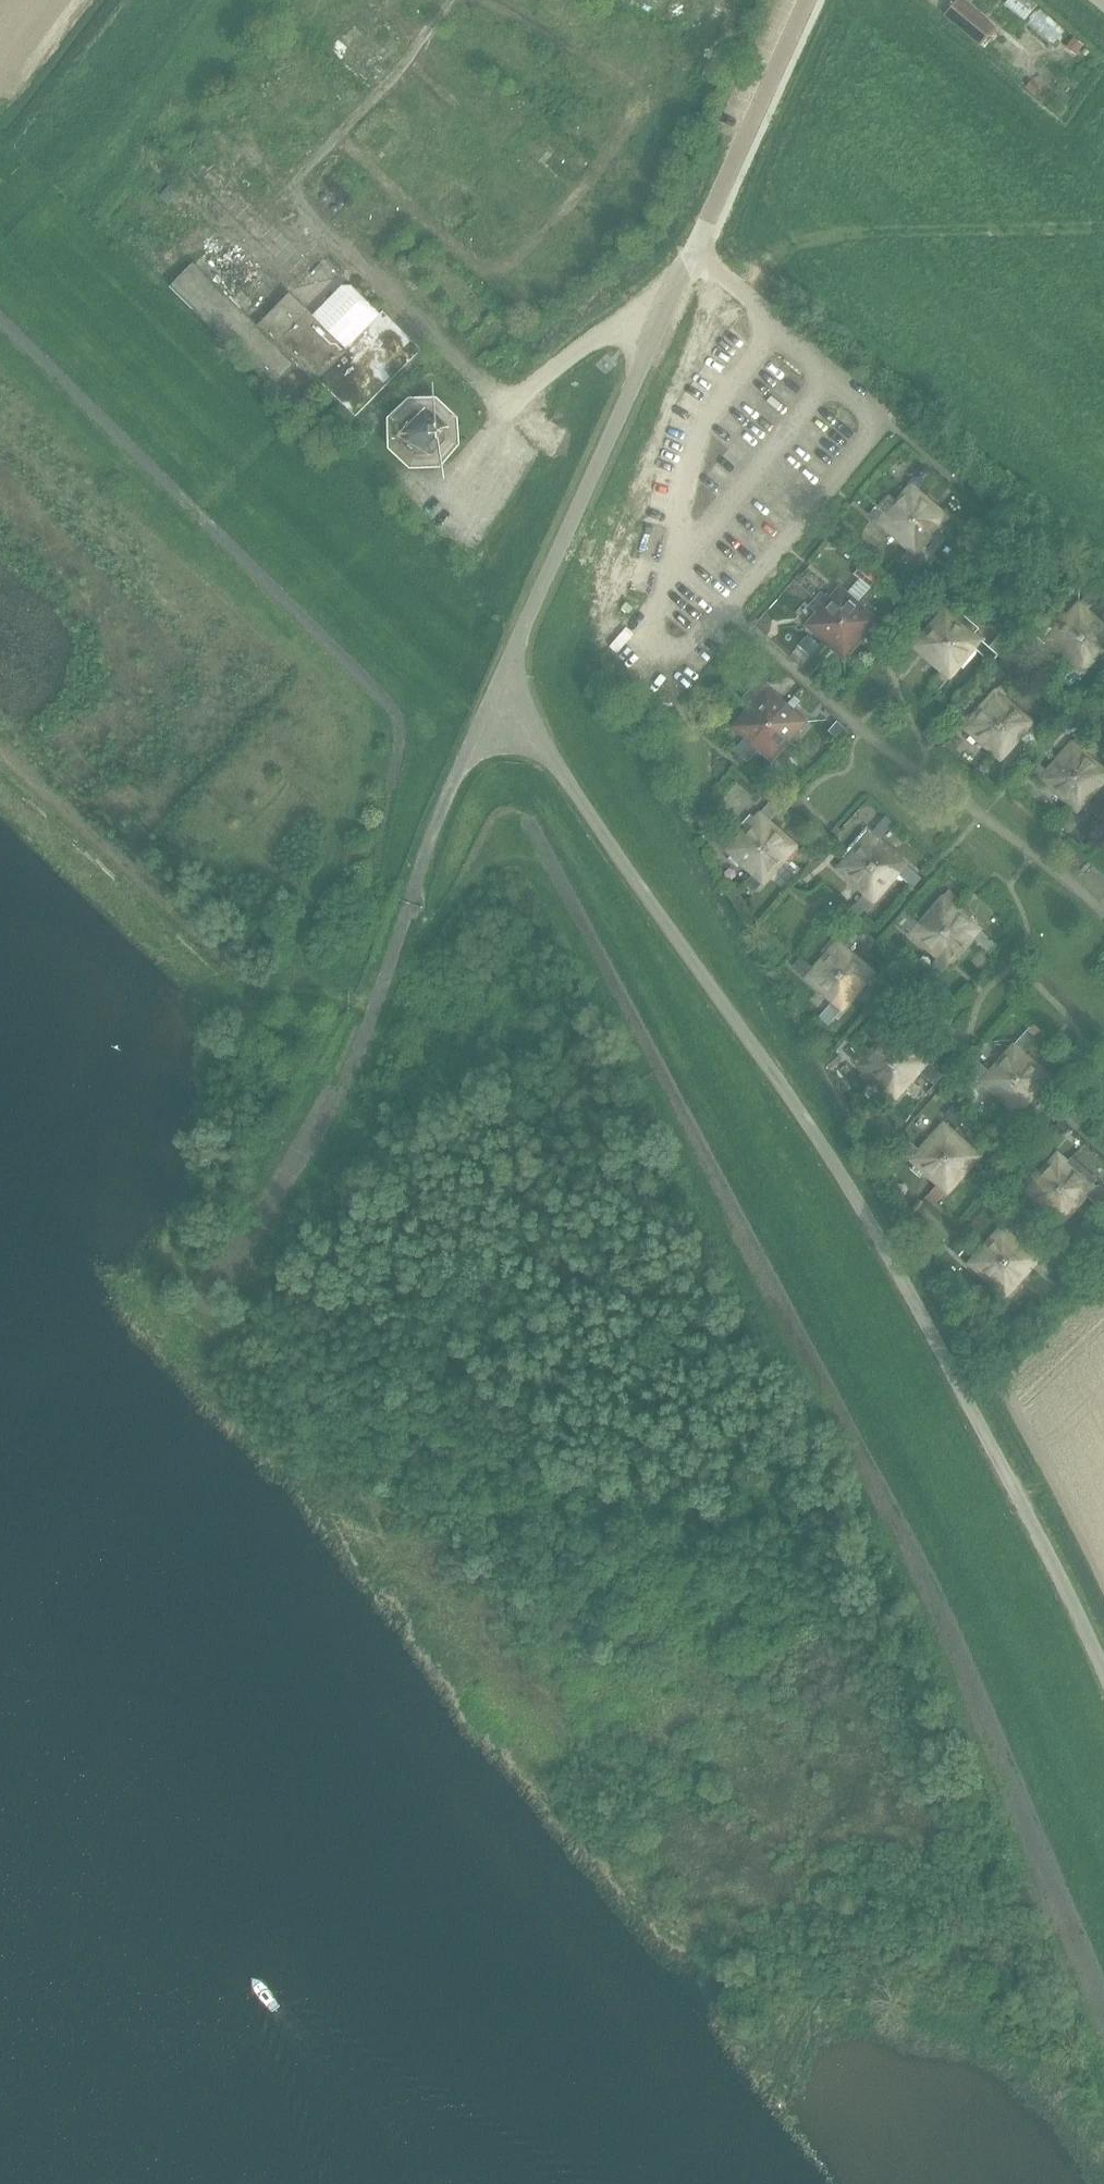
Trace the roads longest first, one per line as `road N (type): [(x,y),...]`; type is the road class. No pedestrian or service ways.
road 1 (unclassified): [(1103,1670),(985,1433),(823,1143),(501,682)]
road 2 (unclassified): [(501,682),(809,0)]
road 3 (unclassified): [(205,1298),(338,1097),(439,821),(501,682)]

